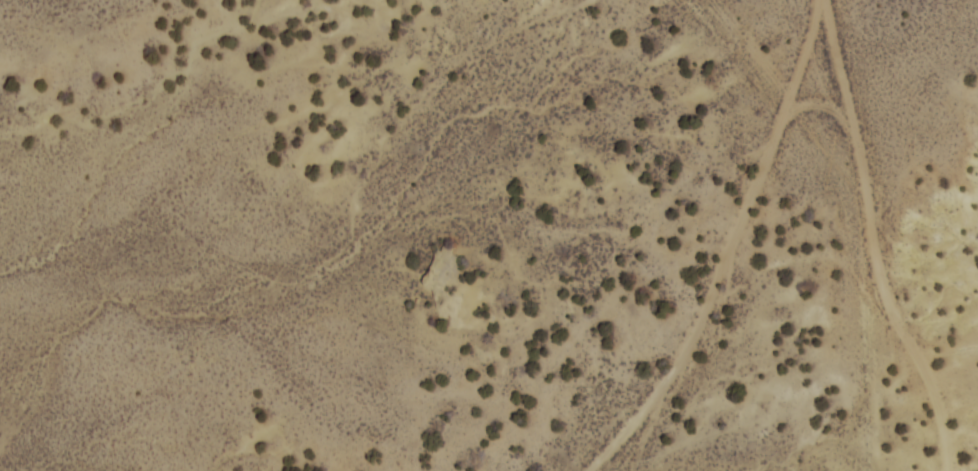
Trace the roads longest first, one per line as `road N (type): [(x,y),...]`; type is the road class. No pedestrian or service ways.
road 1 (residential): [(945,470),(935,410),(883,287),(823,0)]

